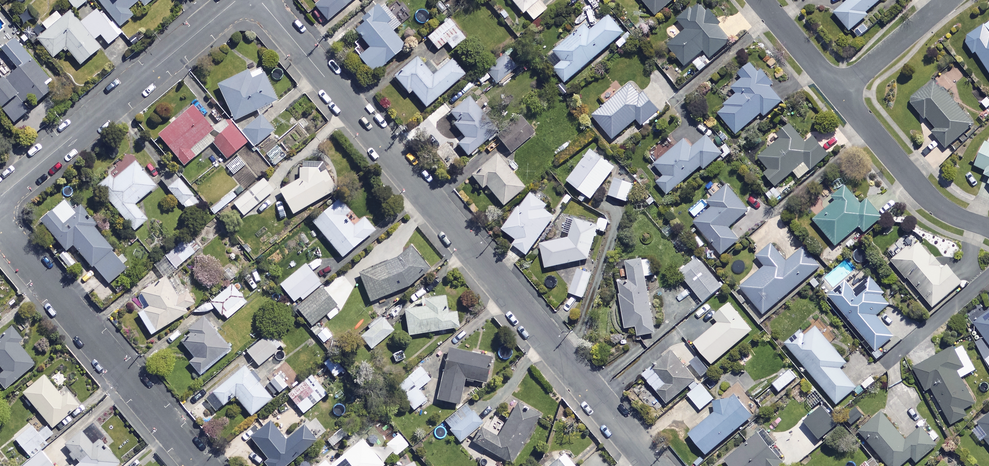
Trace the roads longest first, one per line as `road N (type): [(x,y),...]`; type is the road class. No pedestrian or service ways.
road 1 (residential): [(259,0),(654,465)]
road 2 (residential): [(200,465),(0,230)]
road 3 (residential): [(0,197),(237,0)]
road 4 (residential): [(838,92),(924,194),(988,228)]
road 5 (residential): [(838,92),(947,0)]
road 6 (residential): [(761,0),(838,92)]

